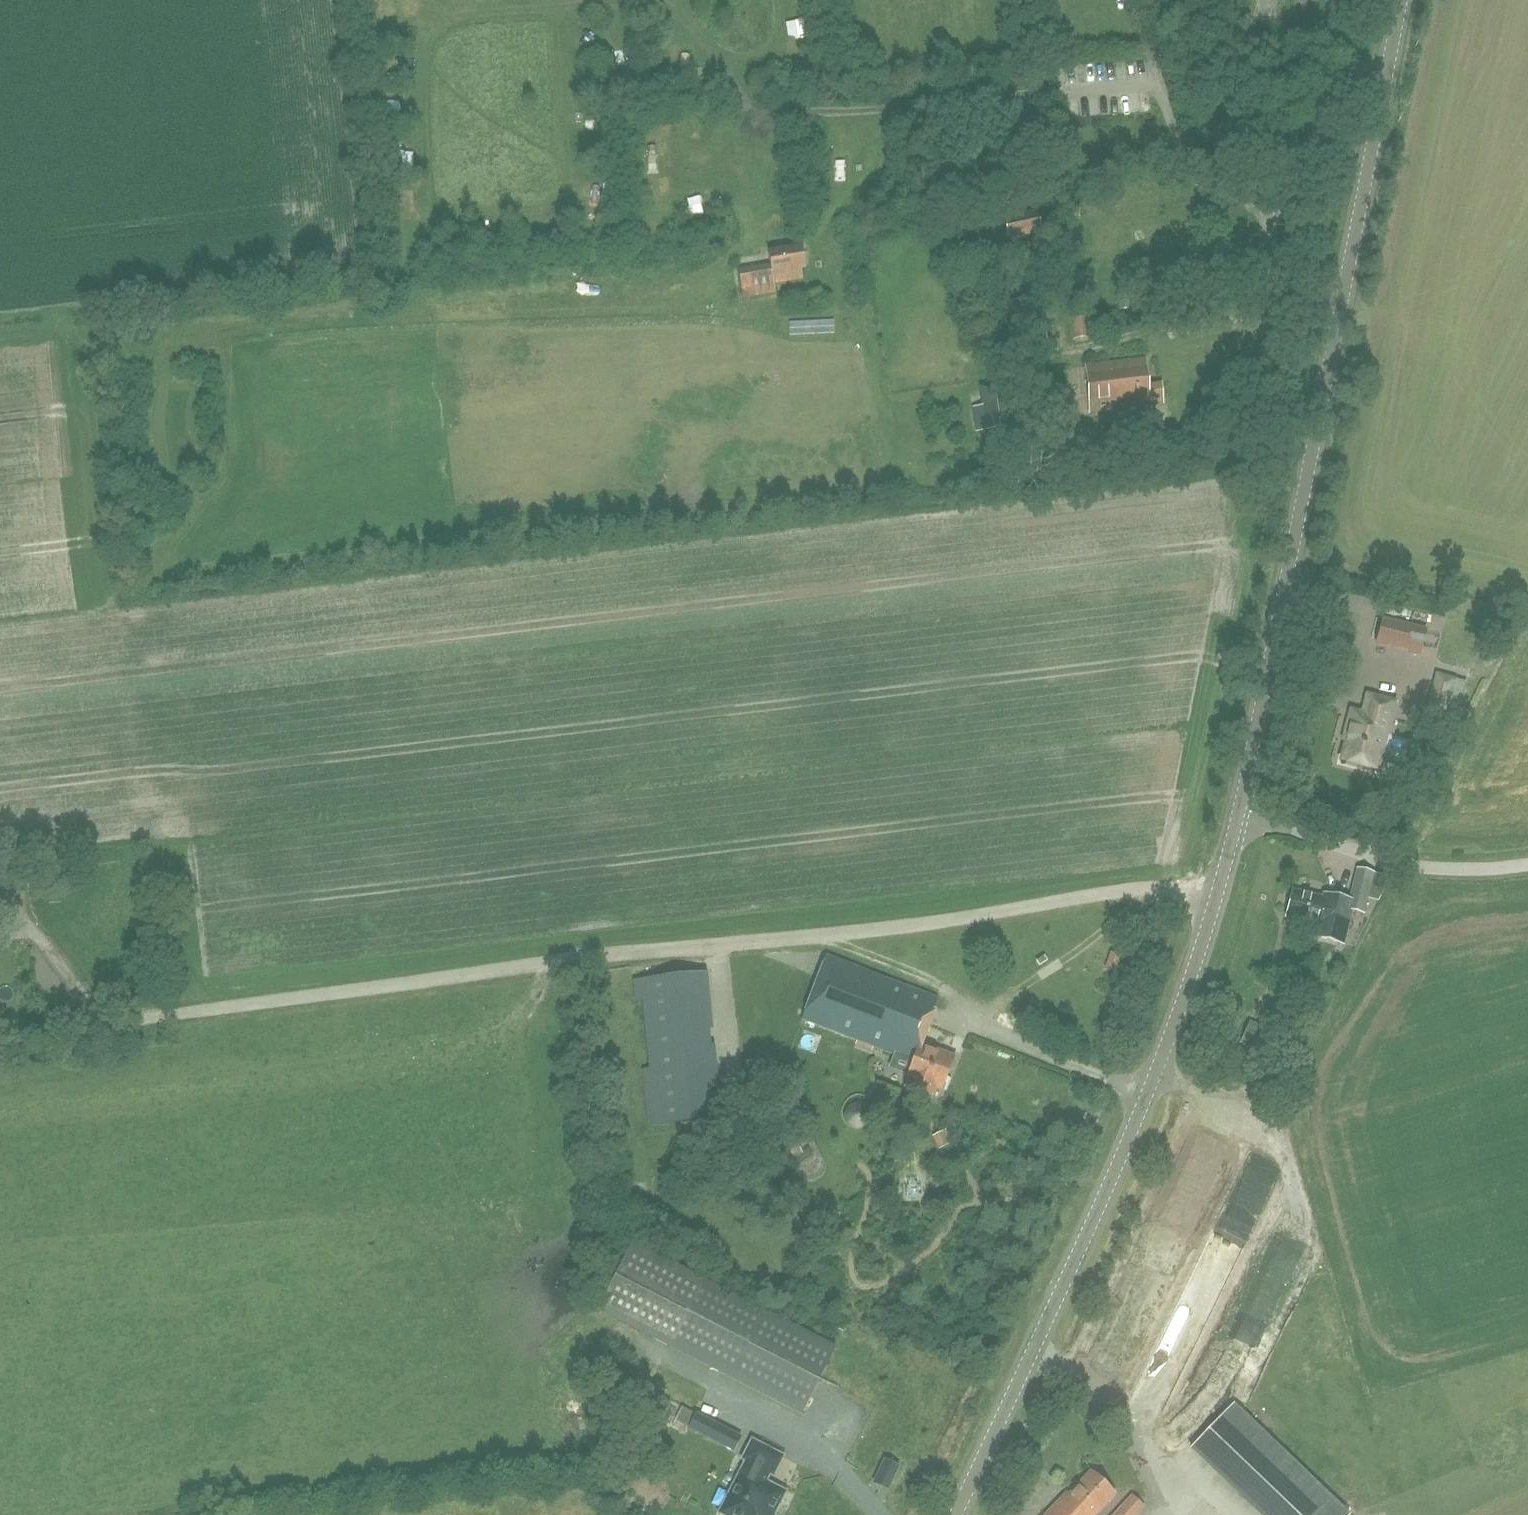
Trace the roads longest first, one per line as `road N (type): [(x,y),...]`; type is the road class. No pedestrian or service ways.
road 1 (tertiary): [(1239,812),(1400,0)]
road 2 (tertiary): [(953,1514),(1137,1127),(1195,968),(1239,812)]
road 3 (unclassified): [(1527,870),(1437,870),(1239,812)]

